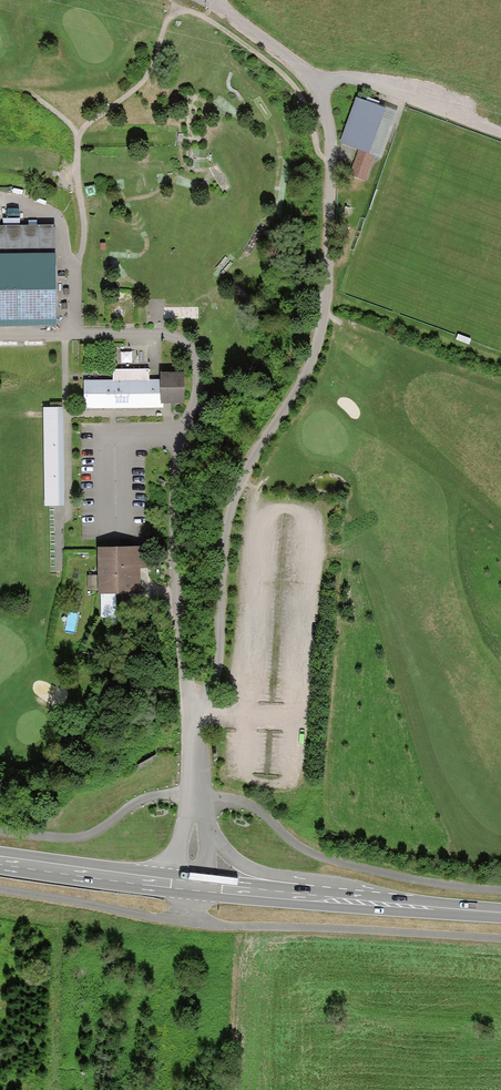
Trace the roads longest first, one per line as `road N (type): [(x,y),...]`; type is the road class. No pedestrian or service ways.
road 1 (residential): [(191,718),(213,699),(237,493),(317,353),(329,288),(318,75),(220,0)]
road 2 (track): [(500,892),(414,883),(332,862),(252,806),(194,795),(133,804),(80,839),(0,828)]
road 3 (track): [(0,891),(189,922),(500,937)]
road 4 (primary): [(500,913),(284,894)]
road 5 (primary): [(192,885),(0,860)]
road 6 (track): [(500,130),(367,82),(318,75)]
road 7 (residential): [(191,718),(174,586)]

